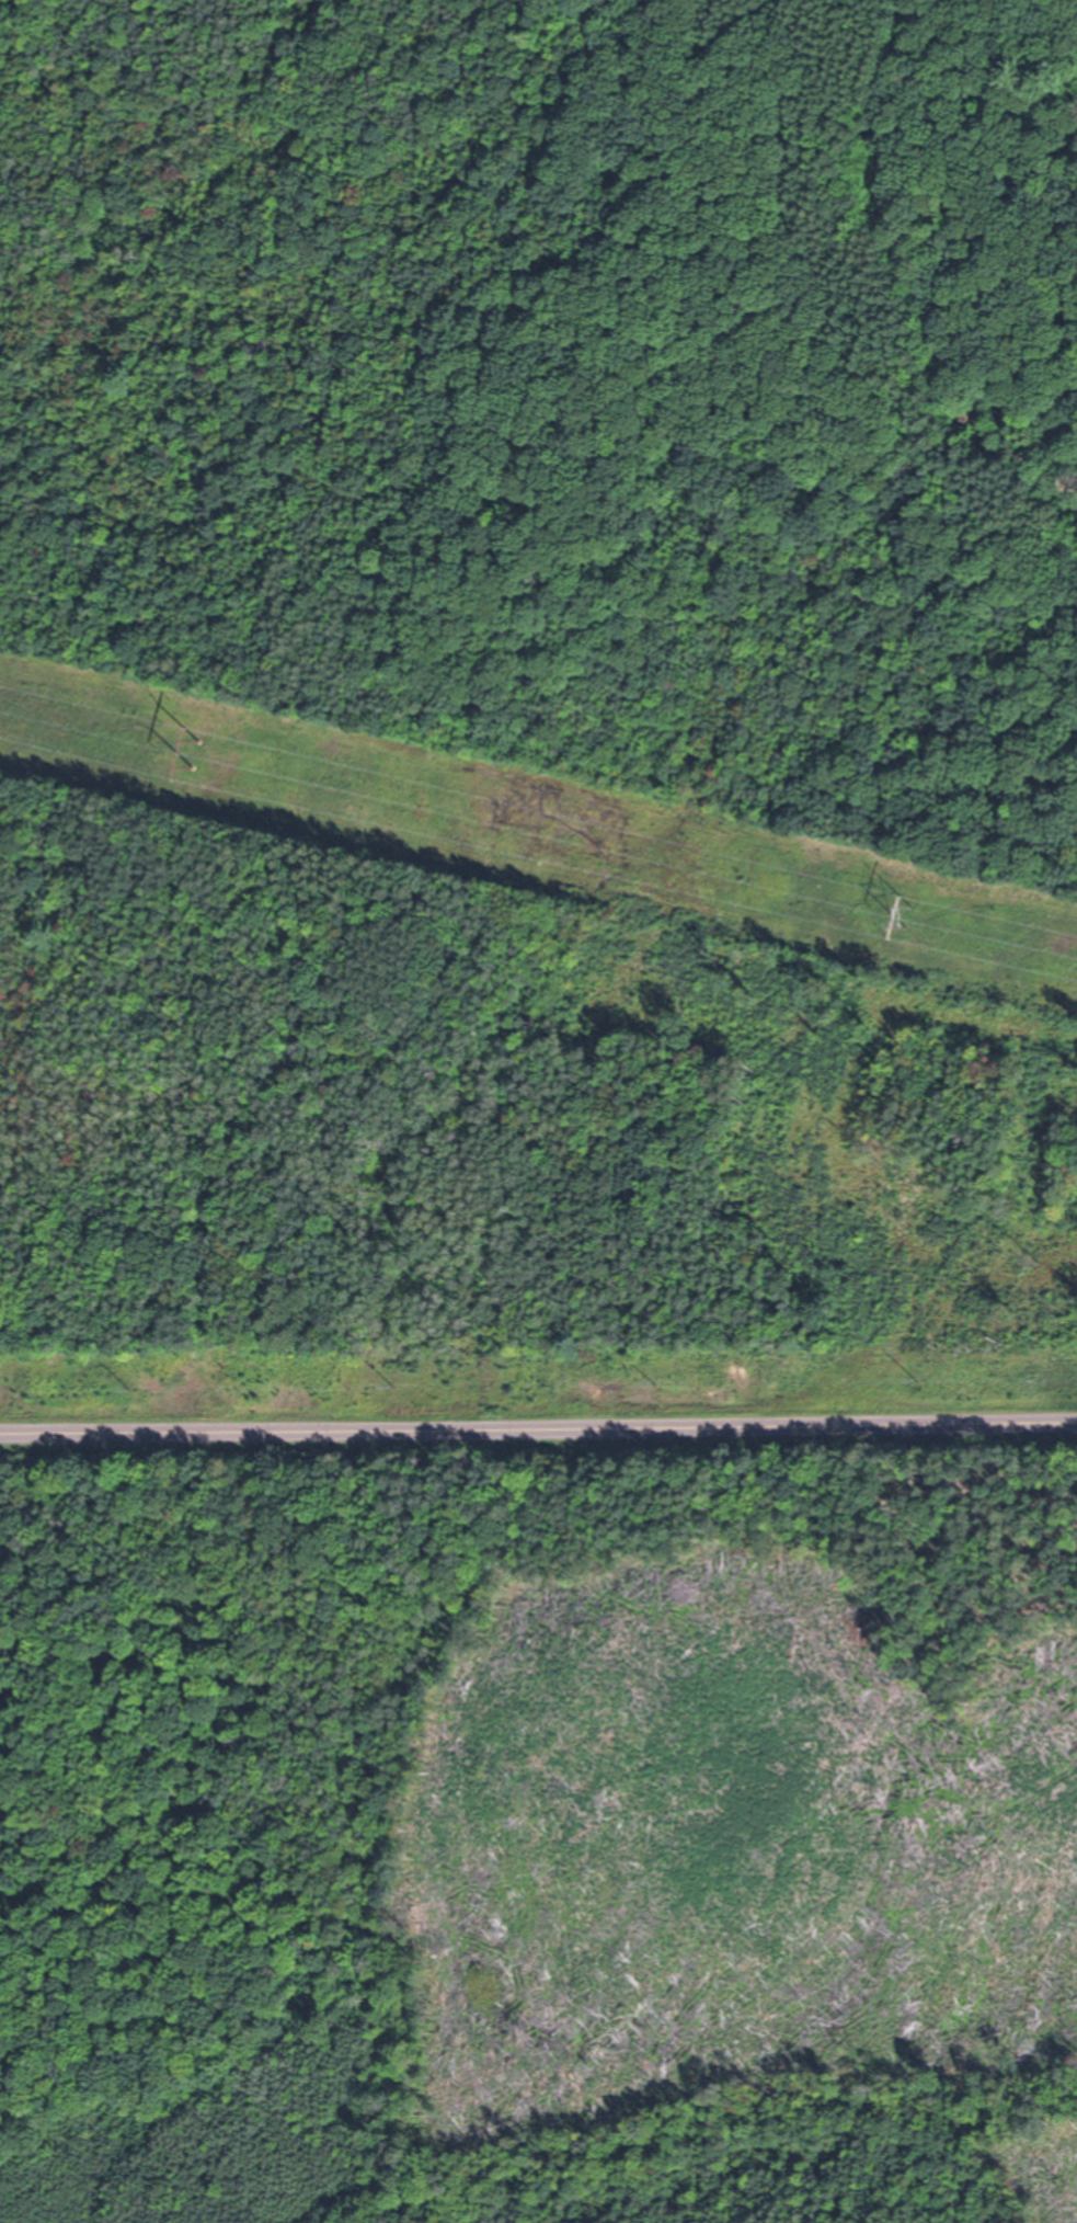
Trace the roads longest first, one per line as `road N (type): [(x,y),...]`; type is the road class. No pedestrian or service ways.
road 1 (residential): [(0,1439),(706,1437),(1076,1427)]

